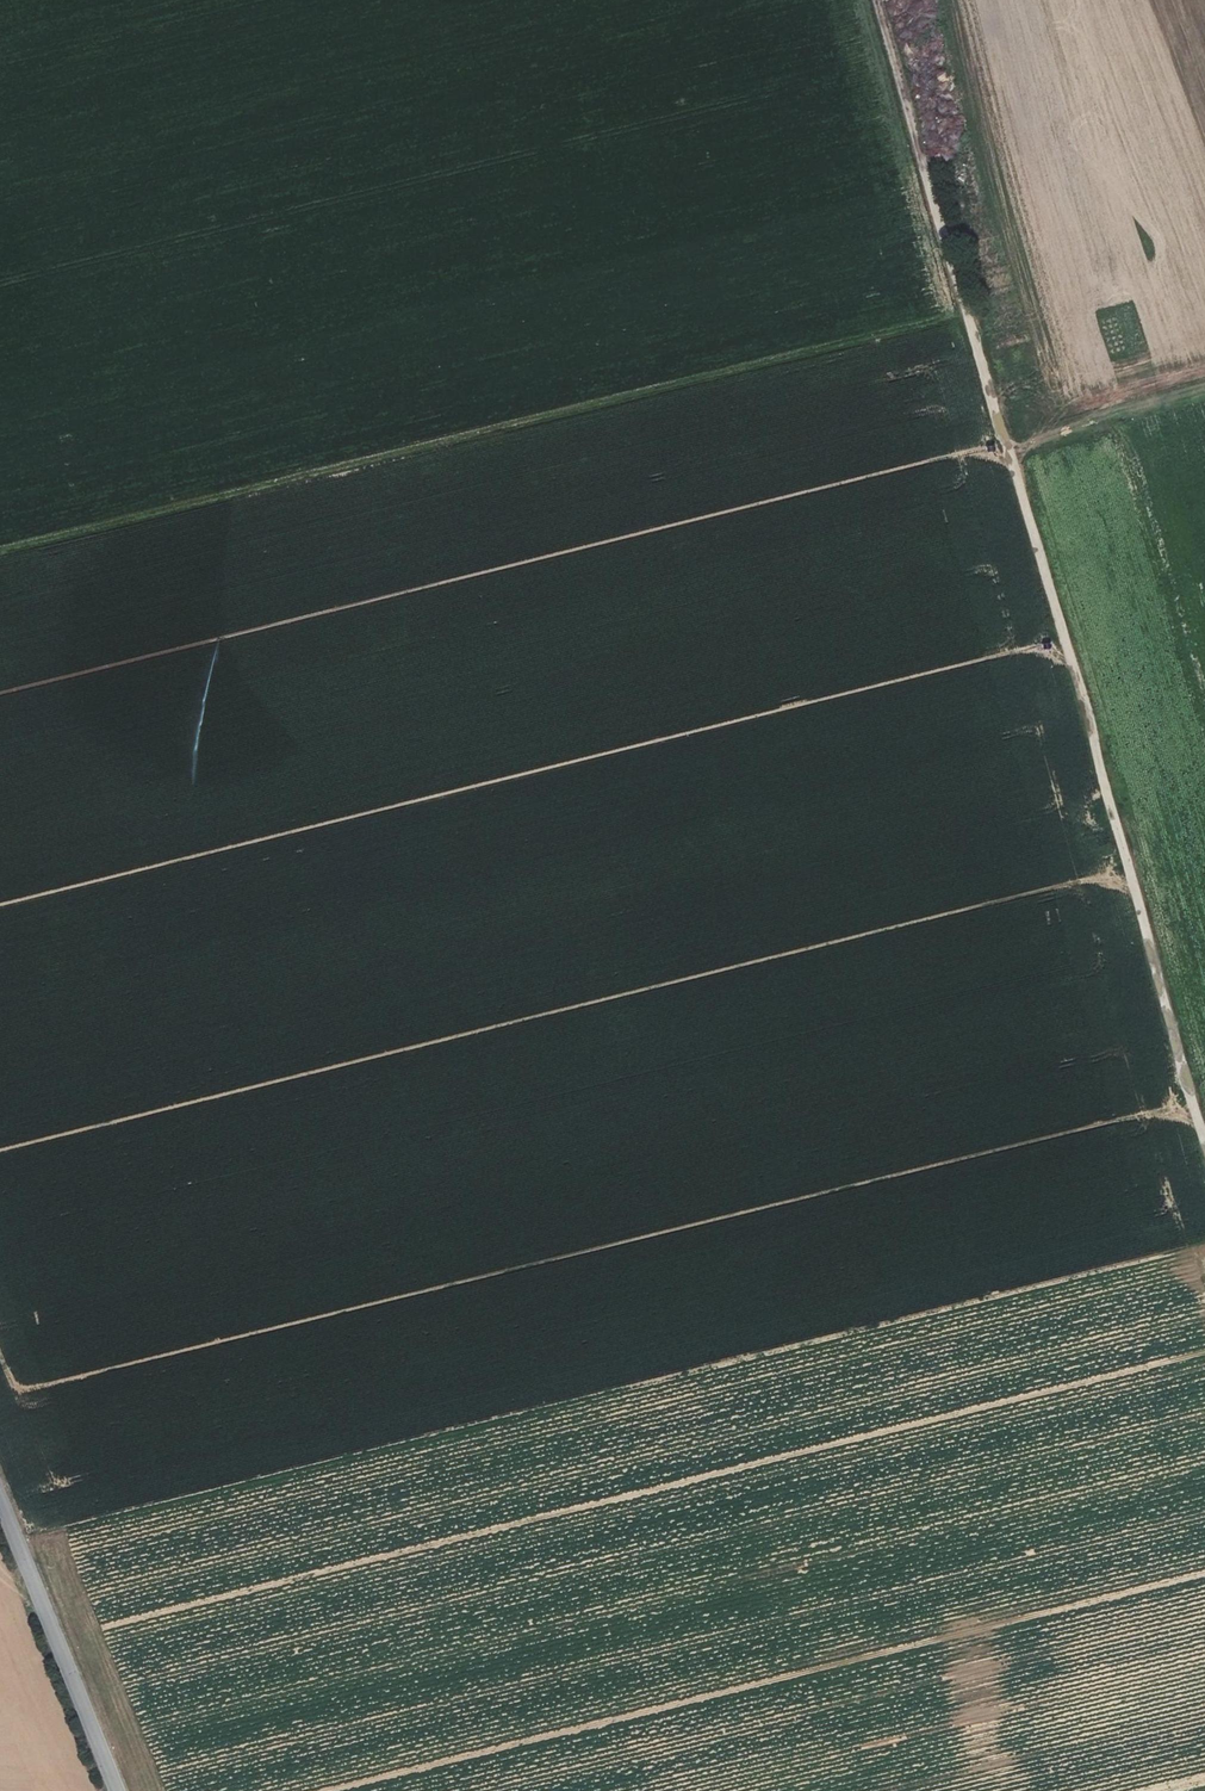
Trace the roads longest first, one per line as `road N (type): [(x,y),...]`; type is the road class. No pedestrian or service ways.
road 1 (track): [(873,0),(1204,1158)]
road 2 (unclassified): [(110,1790),(0,1514)]

